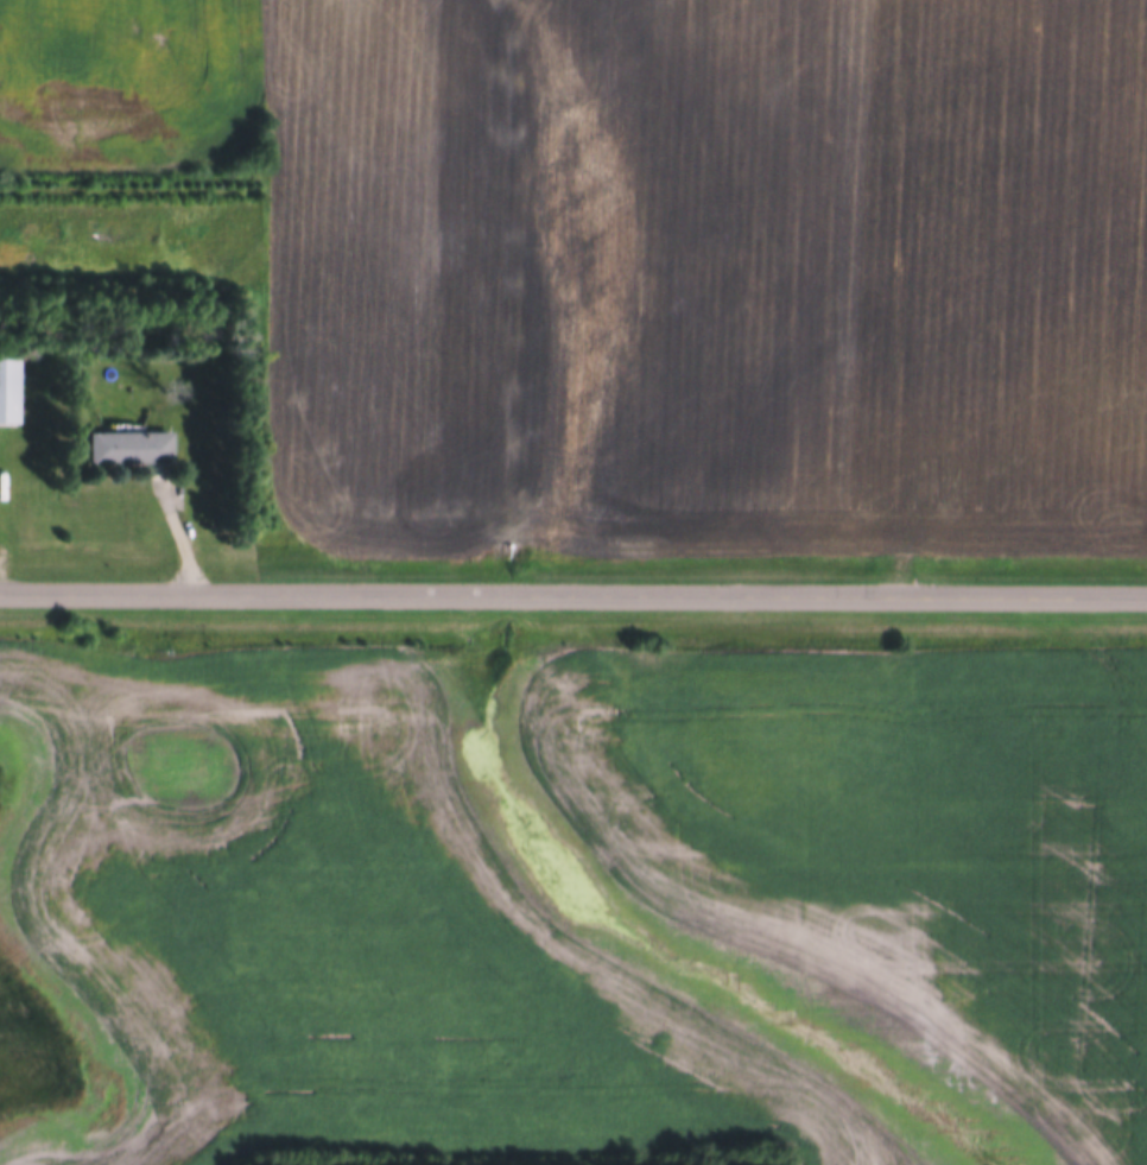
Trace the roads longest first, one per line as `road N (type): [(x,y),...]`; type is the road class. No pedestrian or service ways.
road 1 (residential): [(0,594),(1146,597)]

